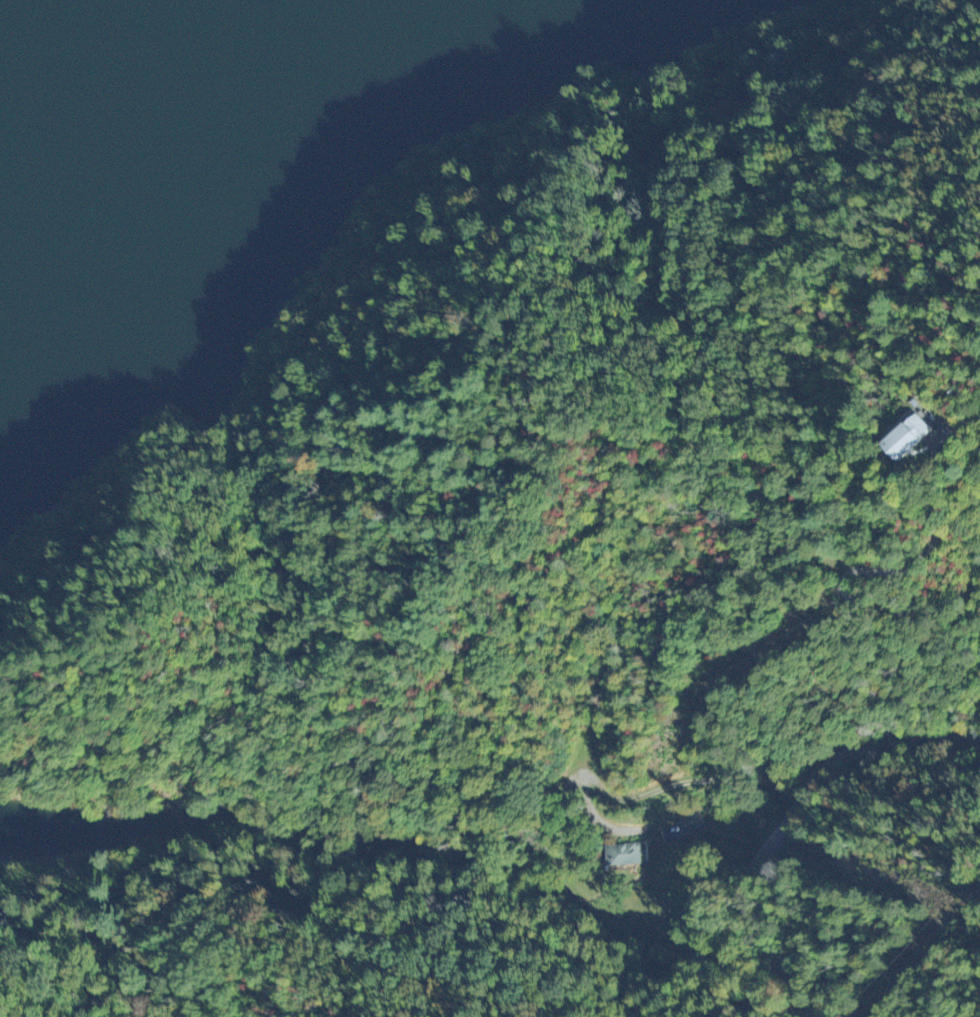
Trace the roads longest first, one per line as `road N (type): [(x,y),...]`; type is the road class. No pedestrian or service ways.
road 1 (residential): [(871,1016),(837,932),(831,843),(899,728),(979,714)]

